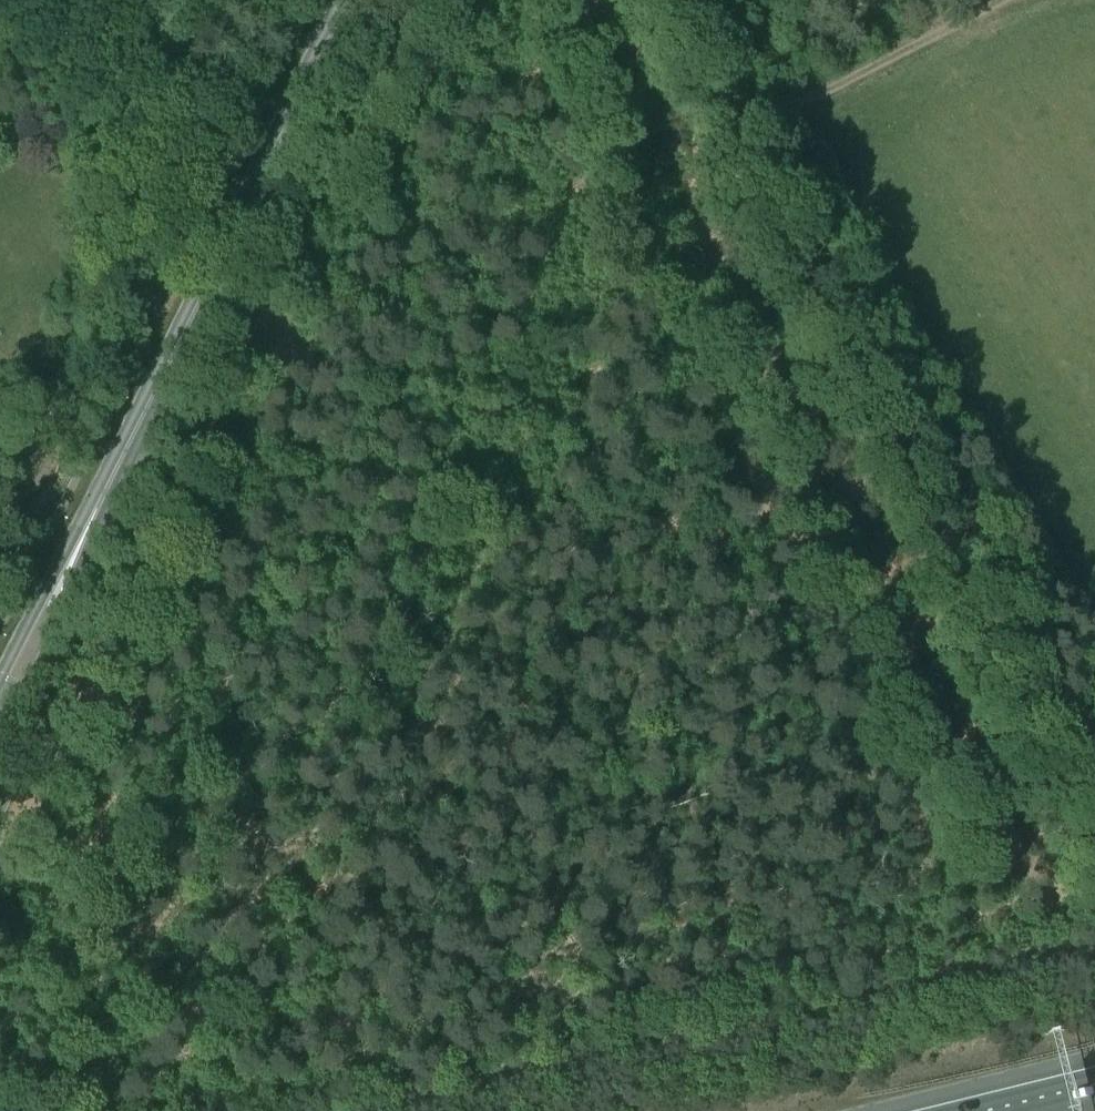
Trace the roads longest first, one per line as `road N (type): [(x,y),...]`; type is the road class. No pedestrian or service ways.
road 1 (track): [(729,124),(1094,840)]
road 2 (primary): [(0,714),(348,0)]
road 3 (track): [(729,124),(799,101),(1000,0)]
road 4 (track): [(666,0),(729,124)]

